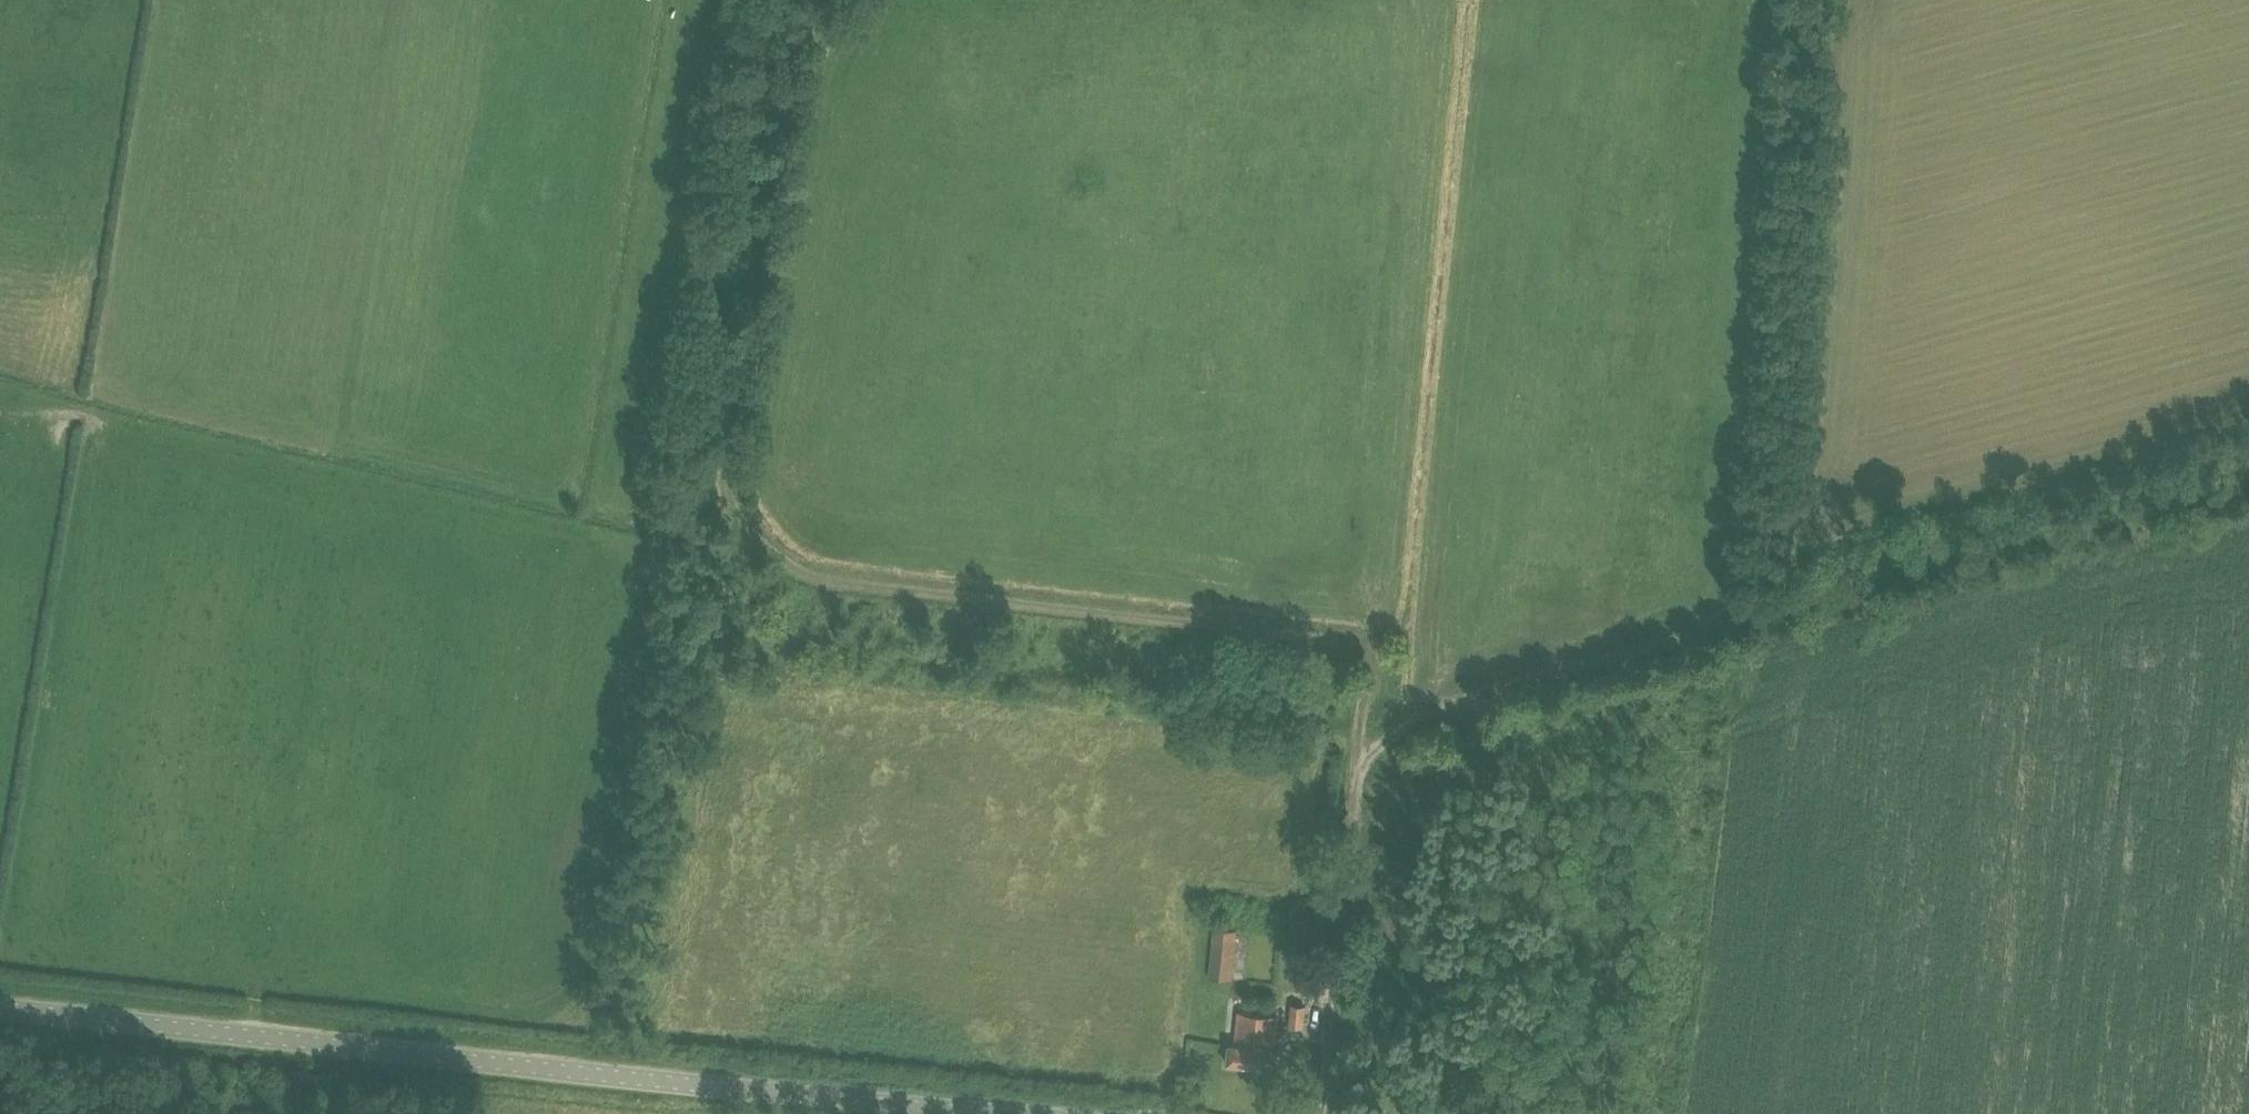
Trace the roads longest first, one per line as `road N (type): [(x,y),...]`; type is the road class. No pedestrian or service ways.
road 1 (track): [(1784,0),(1736,618),(1716,636),(1364,741),(1322,1113)]
road 2 (tertiary): [(1000,1113),(0,1008)]

